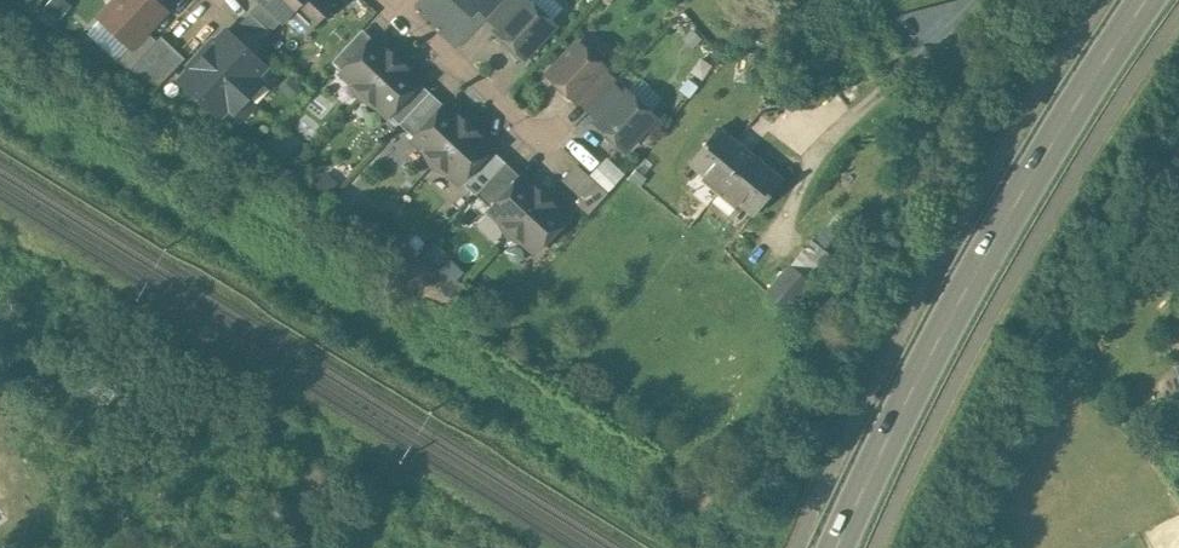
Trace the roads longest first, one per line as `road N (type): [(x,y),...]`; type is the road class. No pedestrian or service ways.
road 1 (primary): [(838,547),(964,289),(1055,136),(1149,0)]
road 2 (track): [(763,244),(794,205),(812,160),(976,0)]
road 3 (residential): [(396,0),(551,143)]

